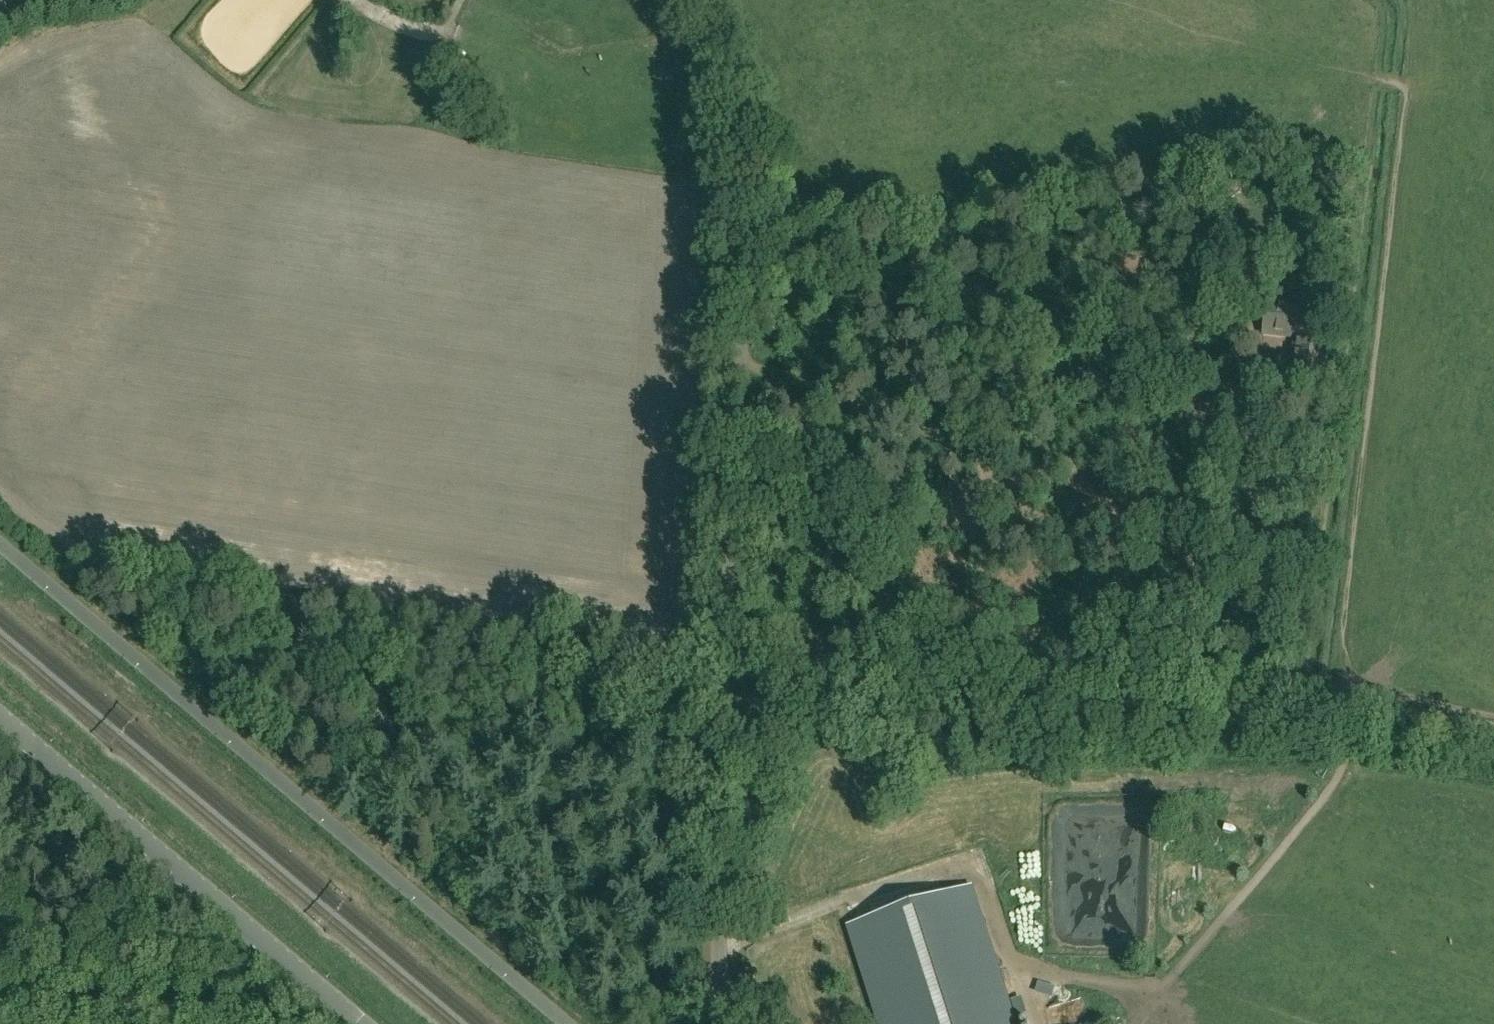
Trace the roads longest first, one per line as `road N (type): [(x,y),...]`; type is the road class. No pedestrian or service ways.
road 1 (unclassified): [(726,1023),(719,929),(744,161),(703,0)]
road 2 (unclassified): [(565,1023),(0,546)]
road 3 (track): [(742,293),(866,312),(906,341),(984,435),(1016,436),(1281,355)]
road 4 (unclassified): [(0,718),(365,1023)]

